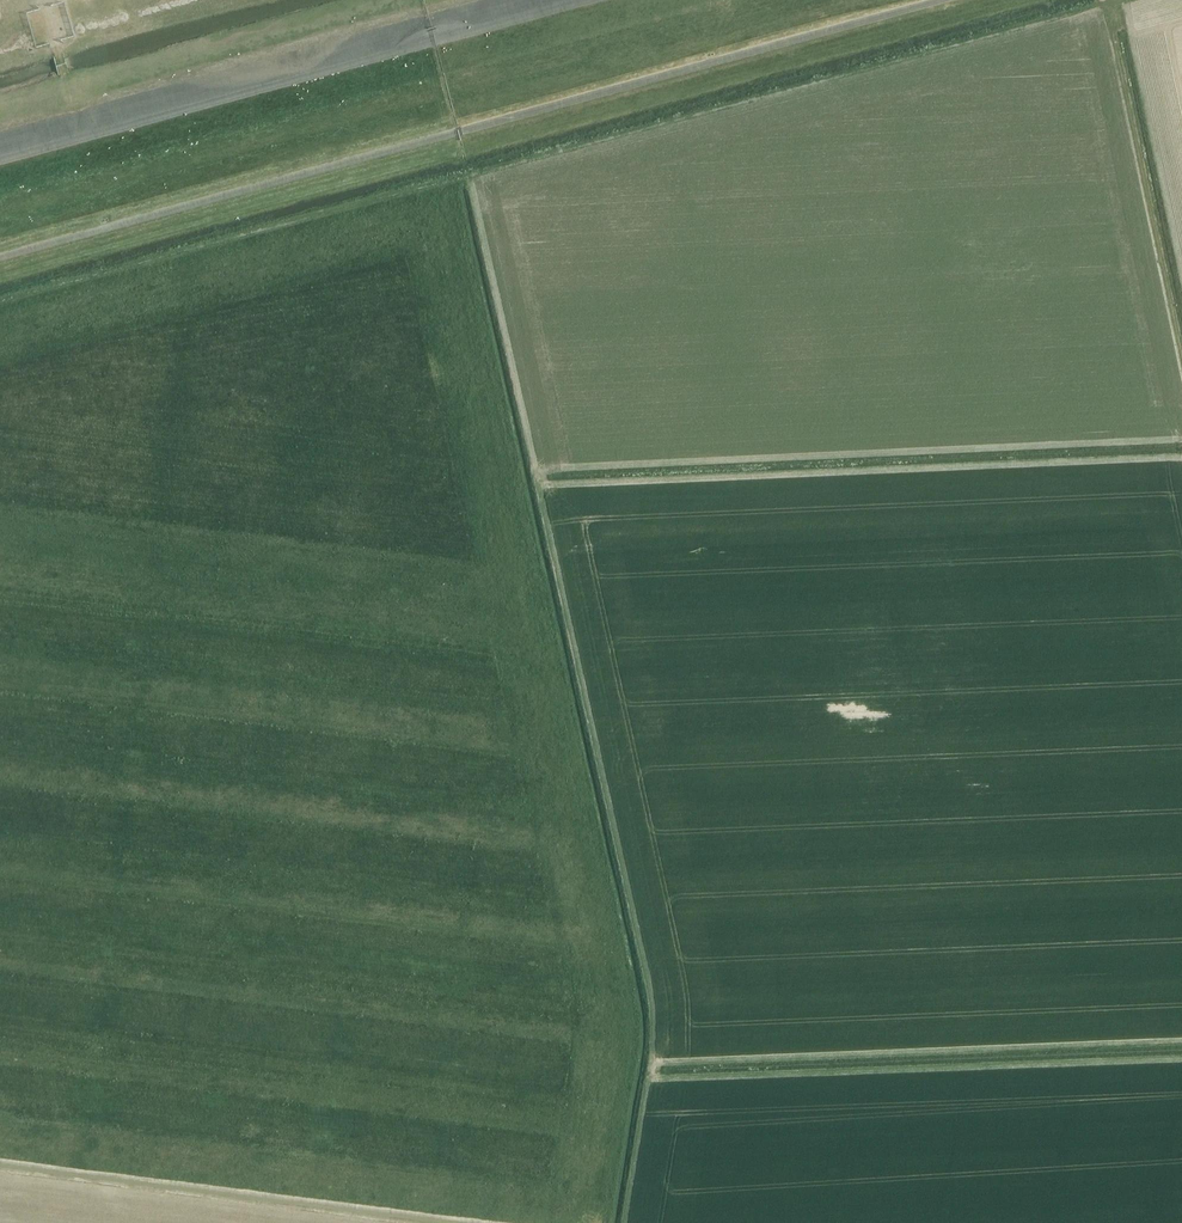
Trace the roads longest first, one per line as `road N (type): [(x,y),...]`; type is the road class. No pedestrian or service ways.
road 1 (track): [(0,160),(586,0)]

